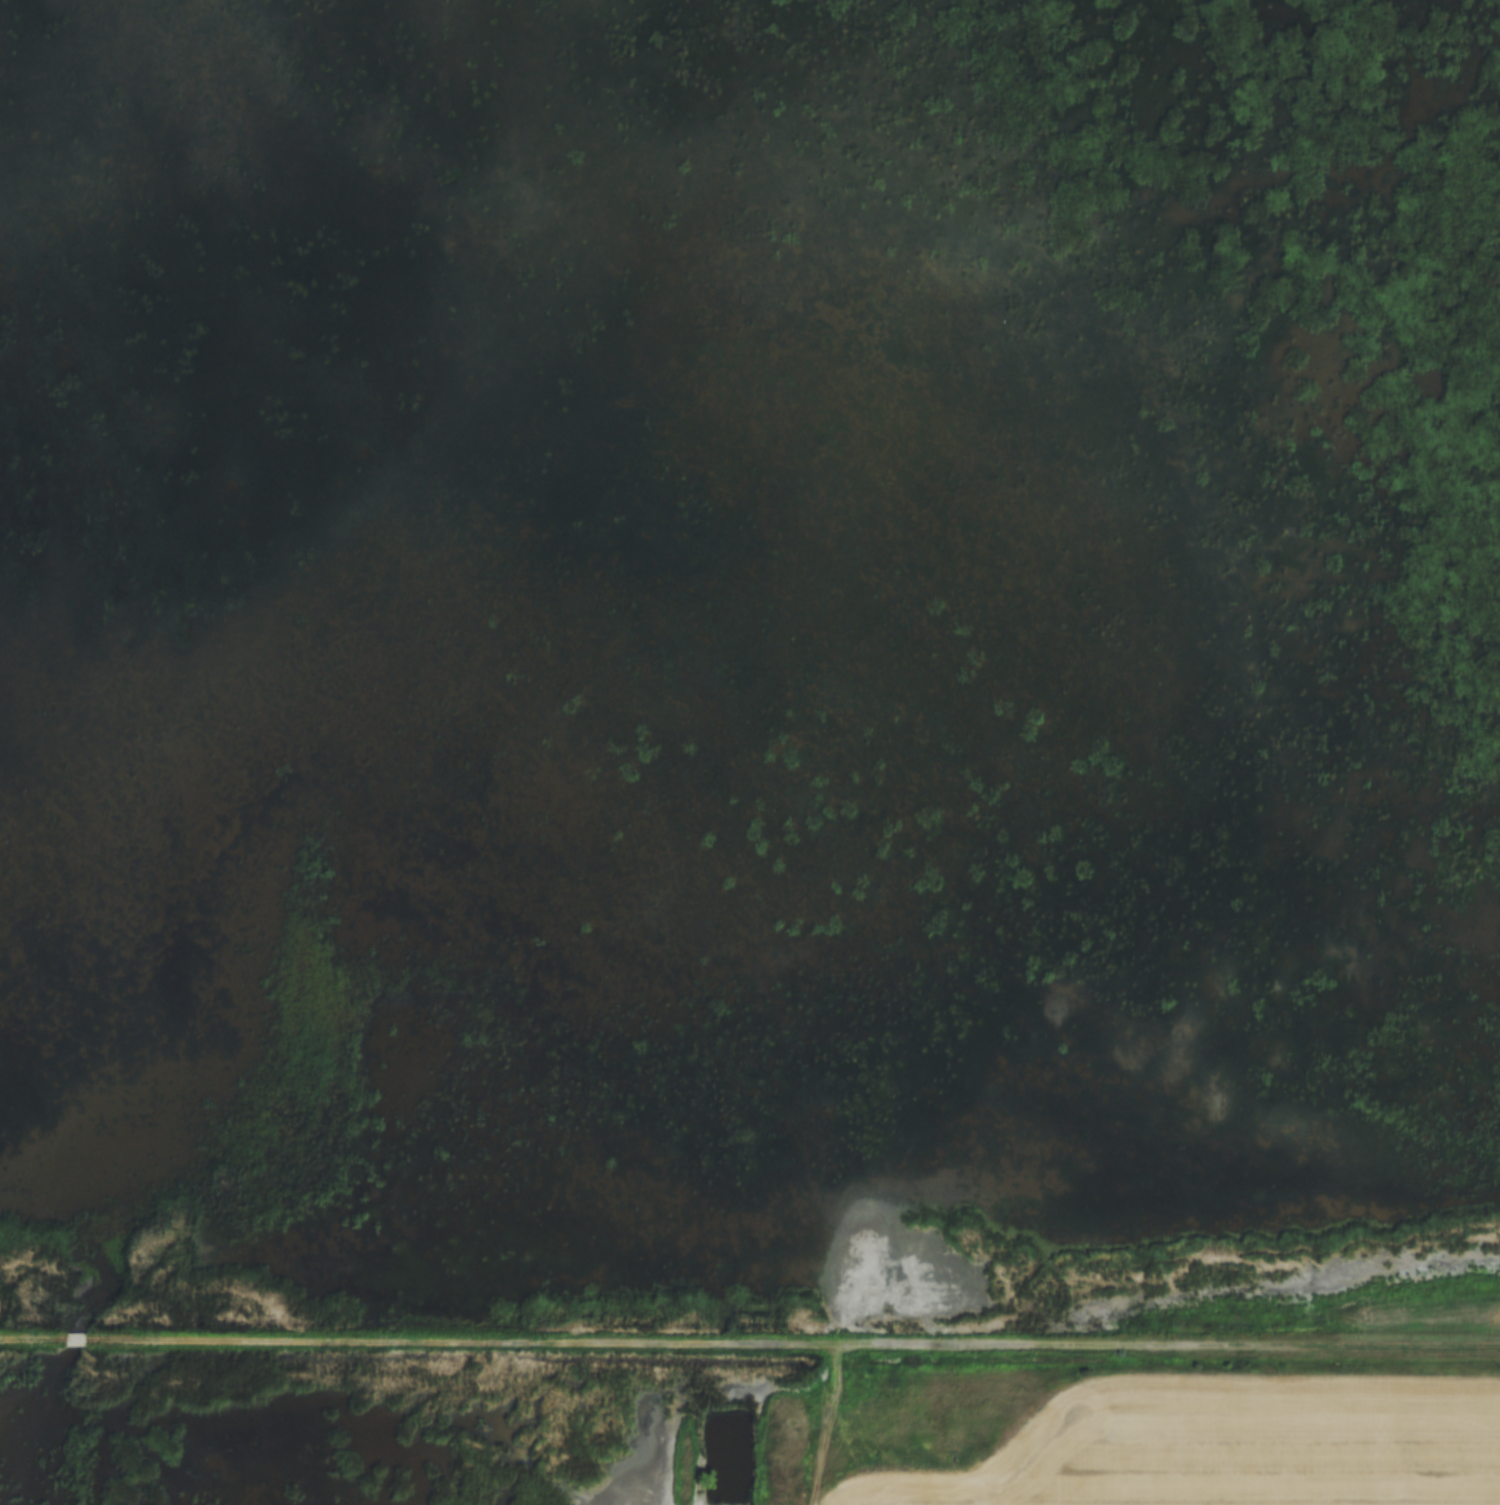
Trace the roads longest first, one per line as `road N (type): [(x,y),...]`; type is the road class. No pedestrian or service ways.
road 1 (track): [(0,1336),(1499,1343)]
road 2 (track): [(816,1504),(839,1386),(838,1340)]

